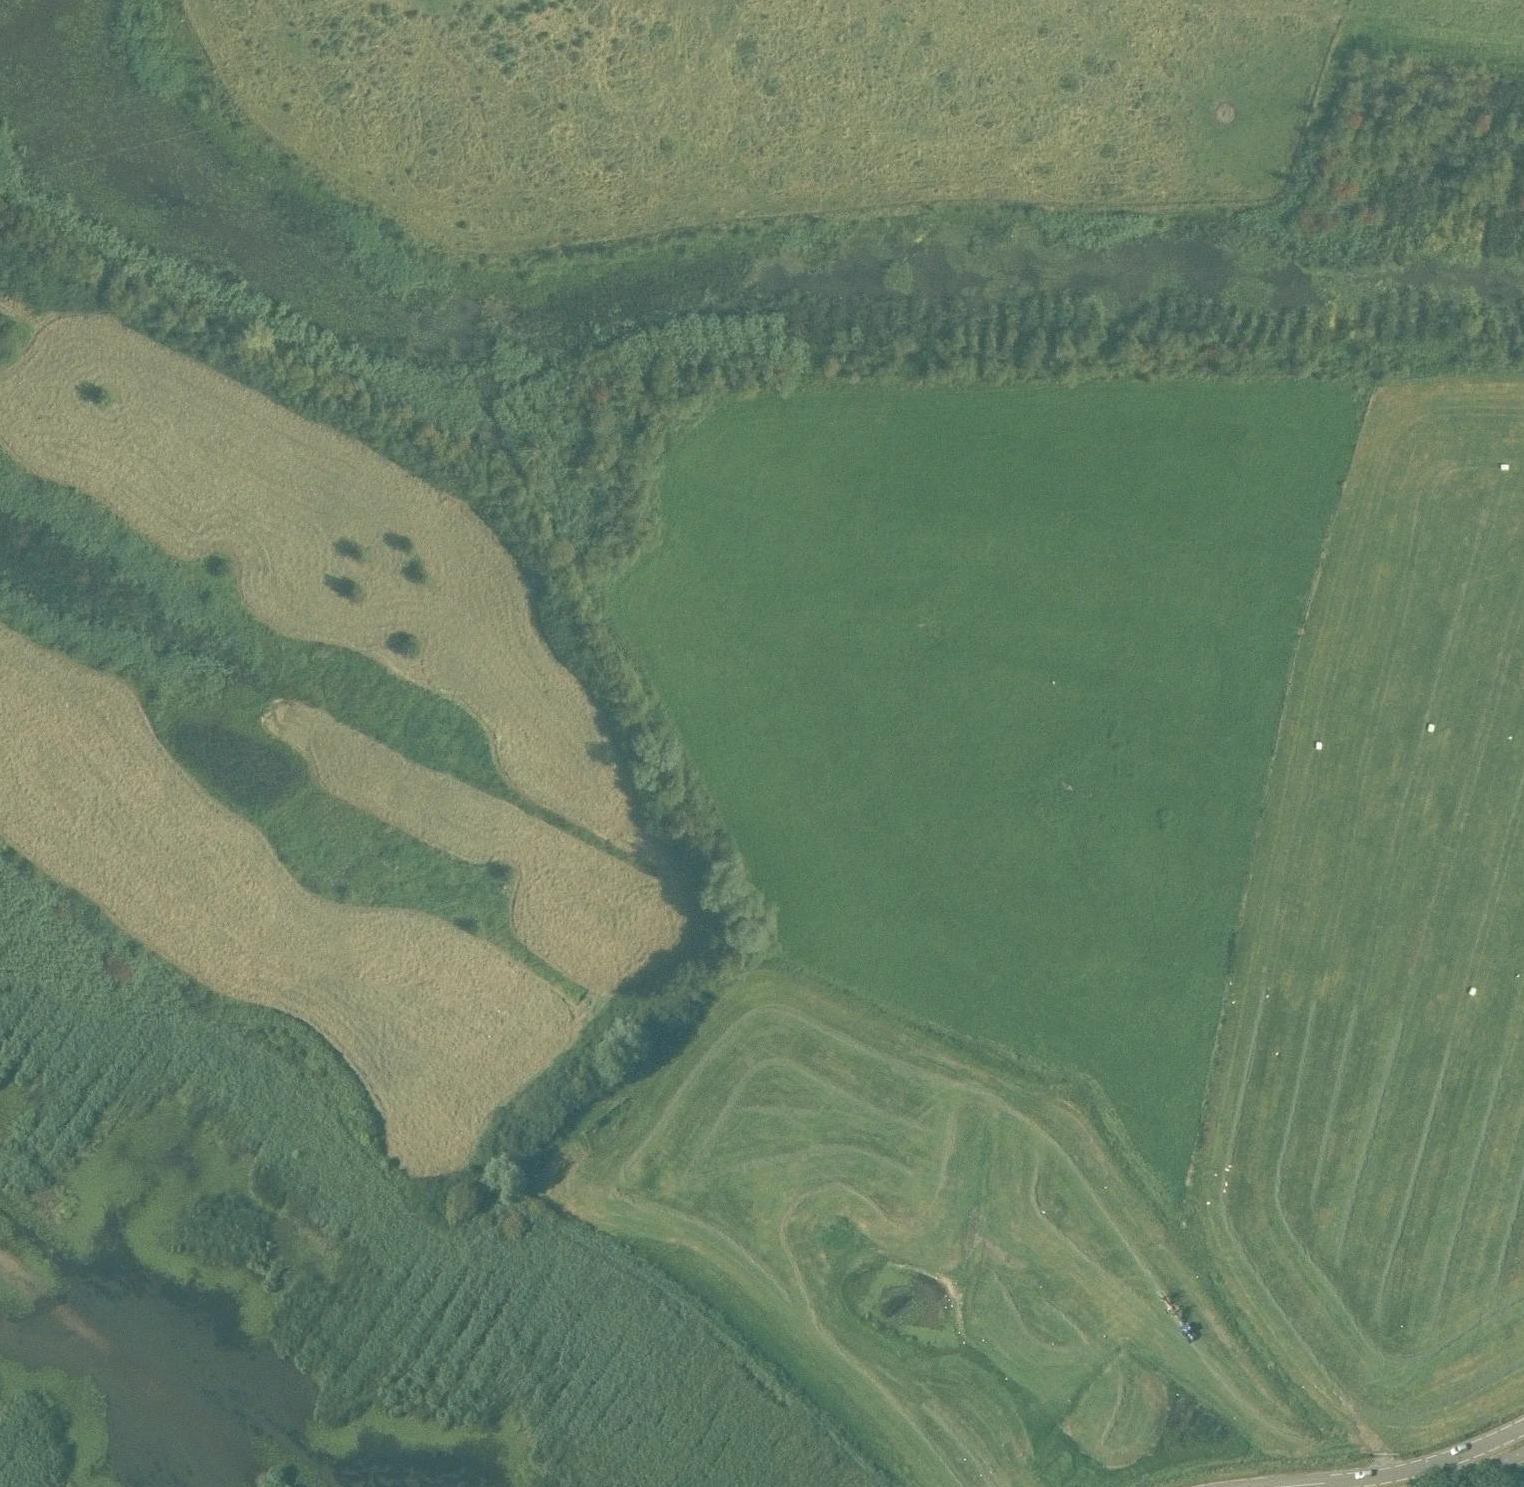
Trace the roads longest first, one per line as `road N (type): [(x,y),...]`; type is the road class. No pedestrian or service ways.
road 1 (tertiary): [(1280,1486),(1434,1465),(1523,1428)]

